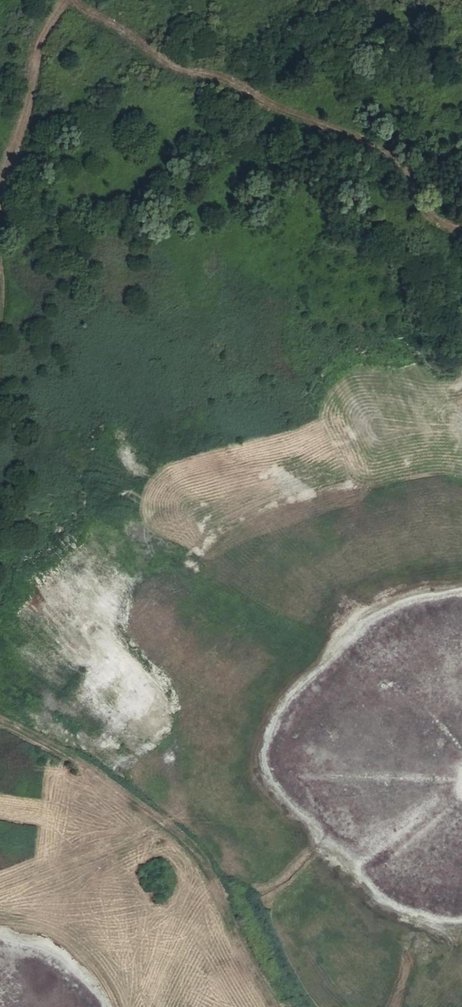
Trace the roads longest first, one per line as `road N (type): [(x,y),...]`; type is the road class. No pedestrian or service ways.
road 1 (track): [(0,724),(73,756),(198,858),(277,1006)]
road 2 (track): [(59,0),(39,33),(0,187)]

